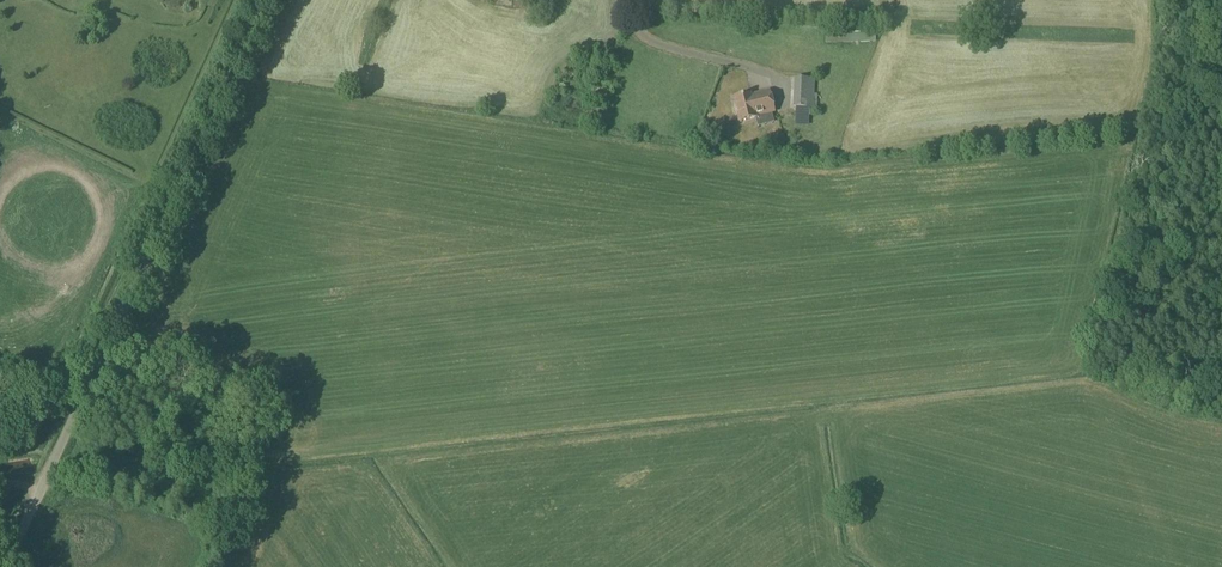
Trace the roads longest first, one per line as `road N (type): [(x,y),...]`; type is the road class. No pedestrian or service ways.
road 1 (unclassified): [(4,566),(264,0)]

